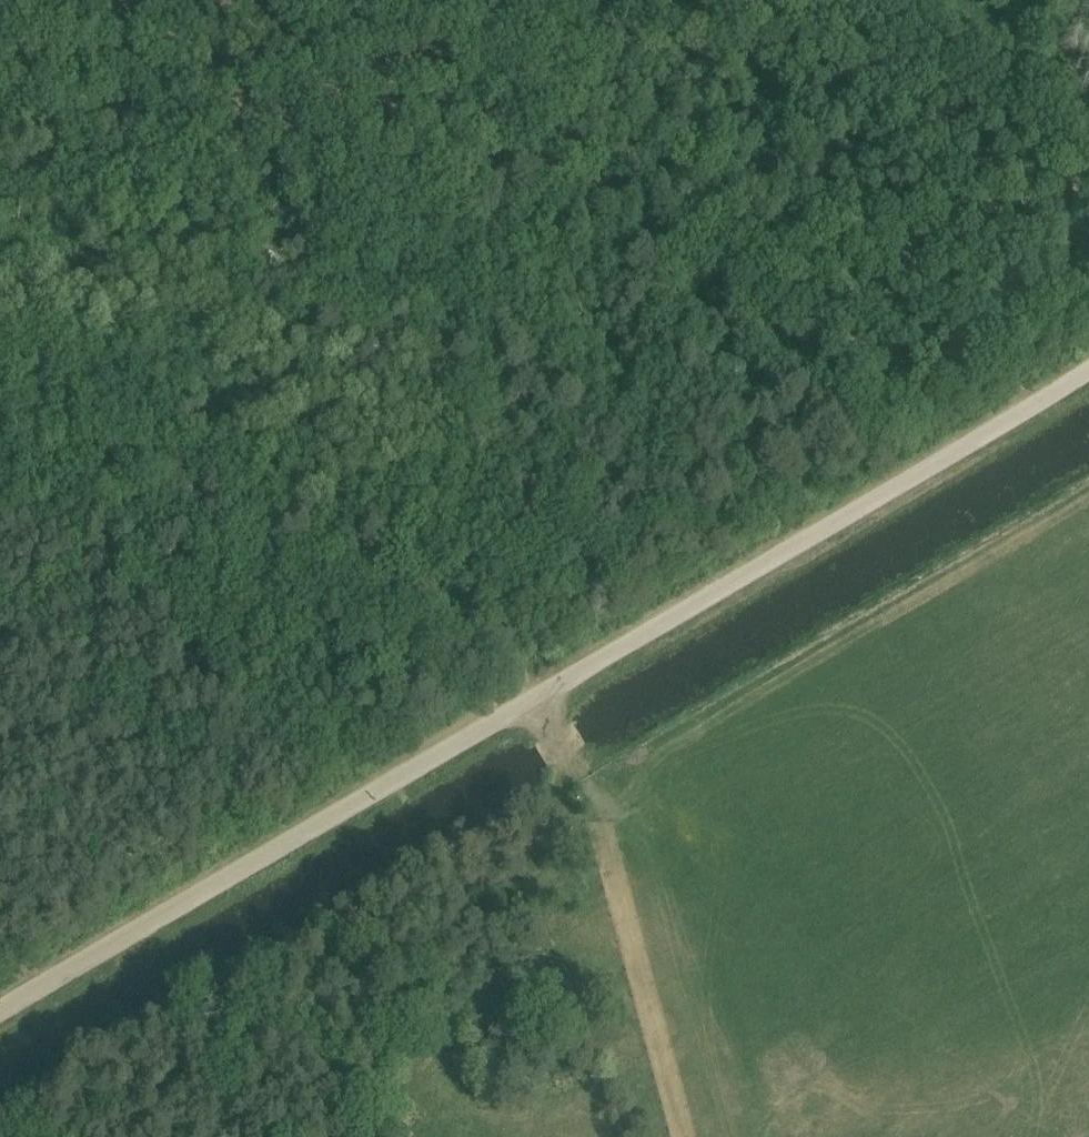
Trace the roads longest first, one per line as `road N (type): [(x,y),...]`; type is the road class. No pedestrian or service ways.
road 1 (track): [(0,1009),(547,689)]
road 2 (track): [(547,689),(1088,369)]

